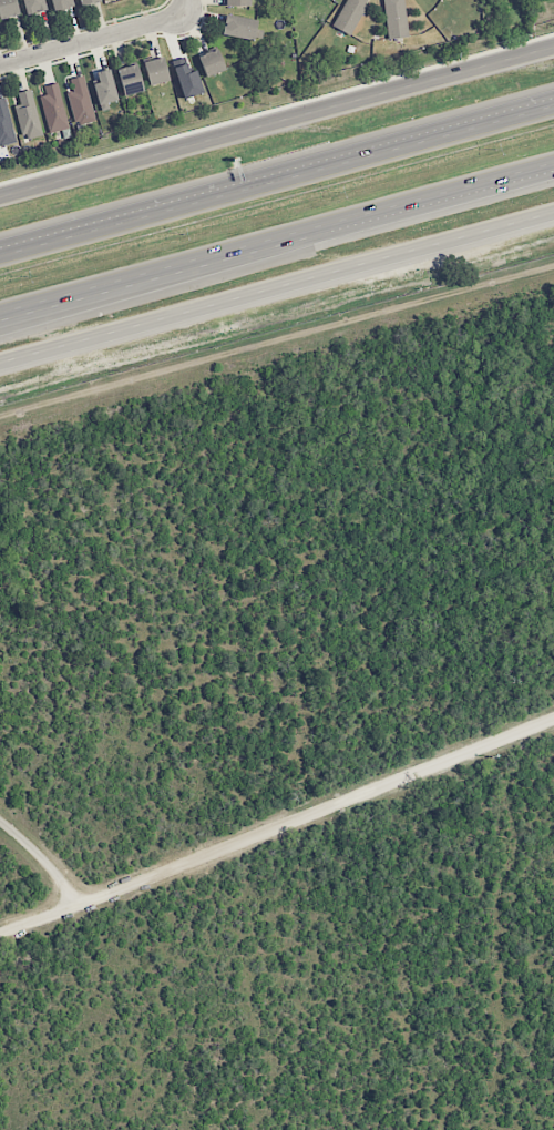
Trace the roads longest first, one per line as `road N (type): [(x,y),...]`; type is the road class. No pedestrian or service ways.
road 1 (residential): [(553,723),(0,934)]
road 2 (residential): [(0,422),(553,270)]
road 3 (motorway): [(0,313),(553,163)]
road 4 (motorway): [(553,110),(0,260)]
road 5 (secondary): [(0,363),(553,214)]
road 6 (secondary): [(553,49),(0,198)]
road 7 (residential): [(0,66),(186,16)]

